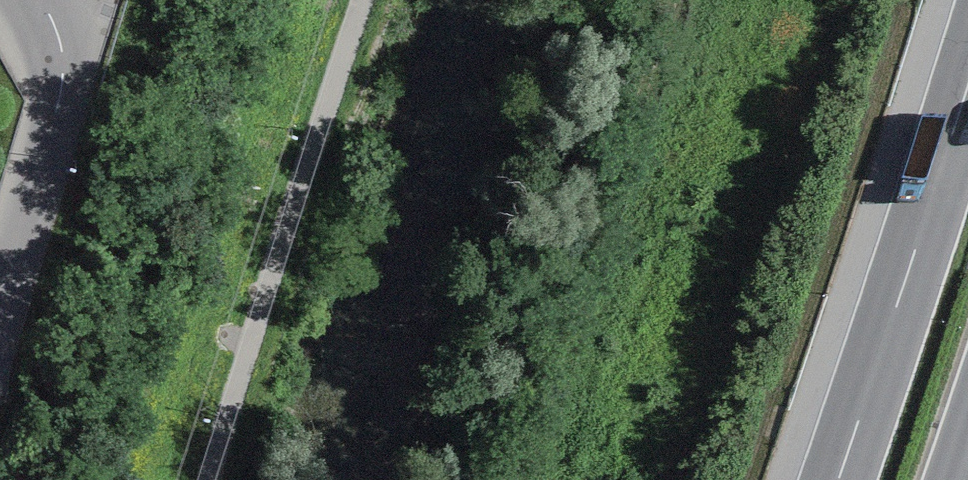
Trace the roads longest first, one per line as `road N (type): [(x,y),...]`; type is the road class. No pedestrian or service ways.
road 1 (track): [(211,479),(368,0)]
road 2 (motorway): [(967,115),(852,479)]
road 3 (residential): [(0,305),(51,136),(62,61),(40,0)]

